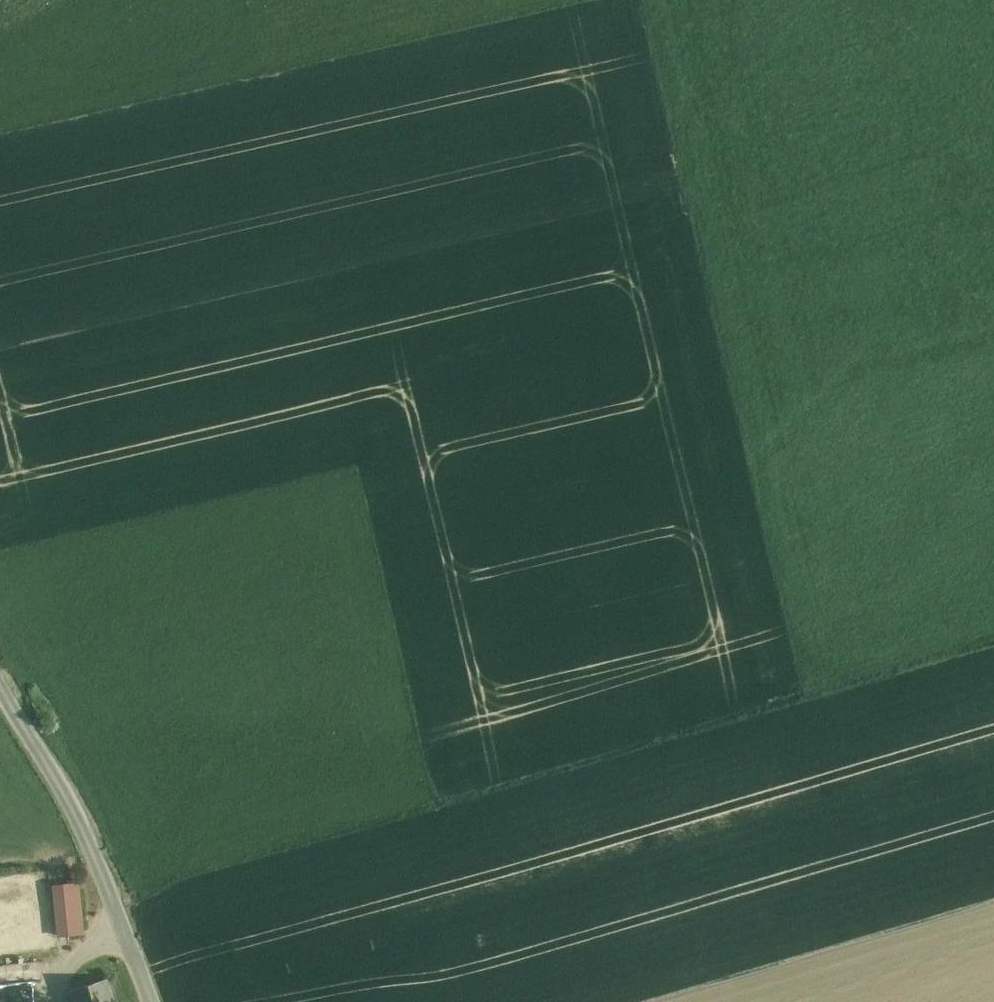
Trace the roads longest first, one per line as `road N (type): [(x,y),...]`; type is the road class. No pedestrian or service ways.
road 1 (unclassified): [(151,1001),(72,803),(0,688)]

